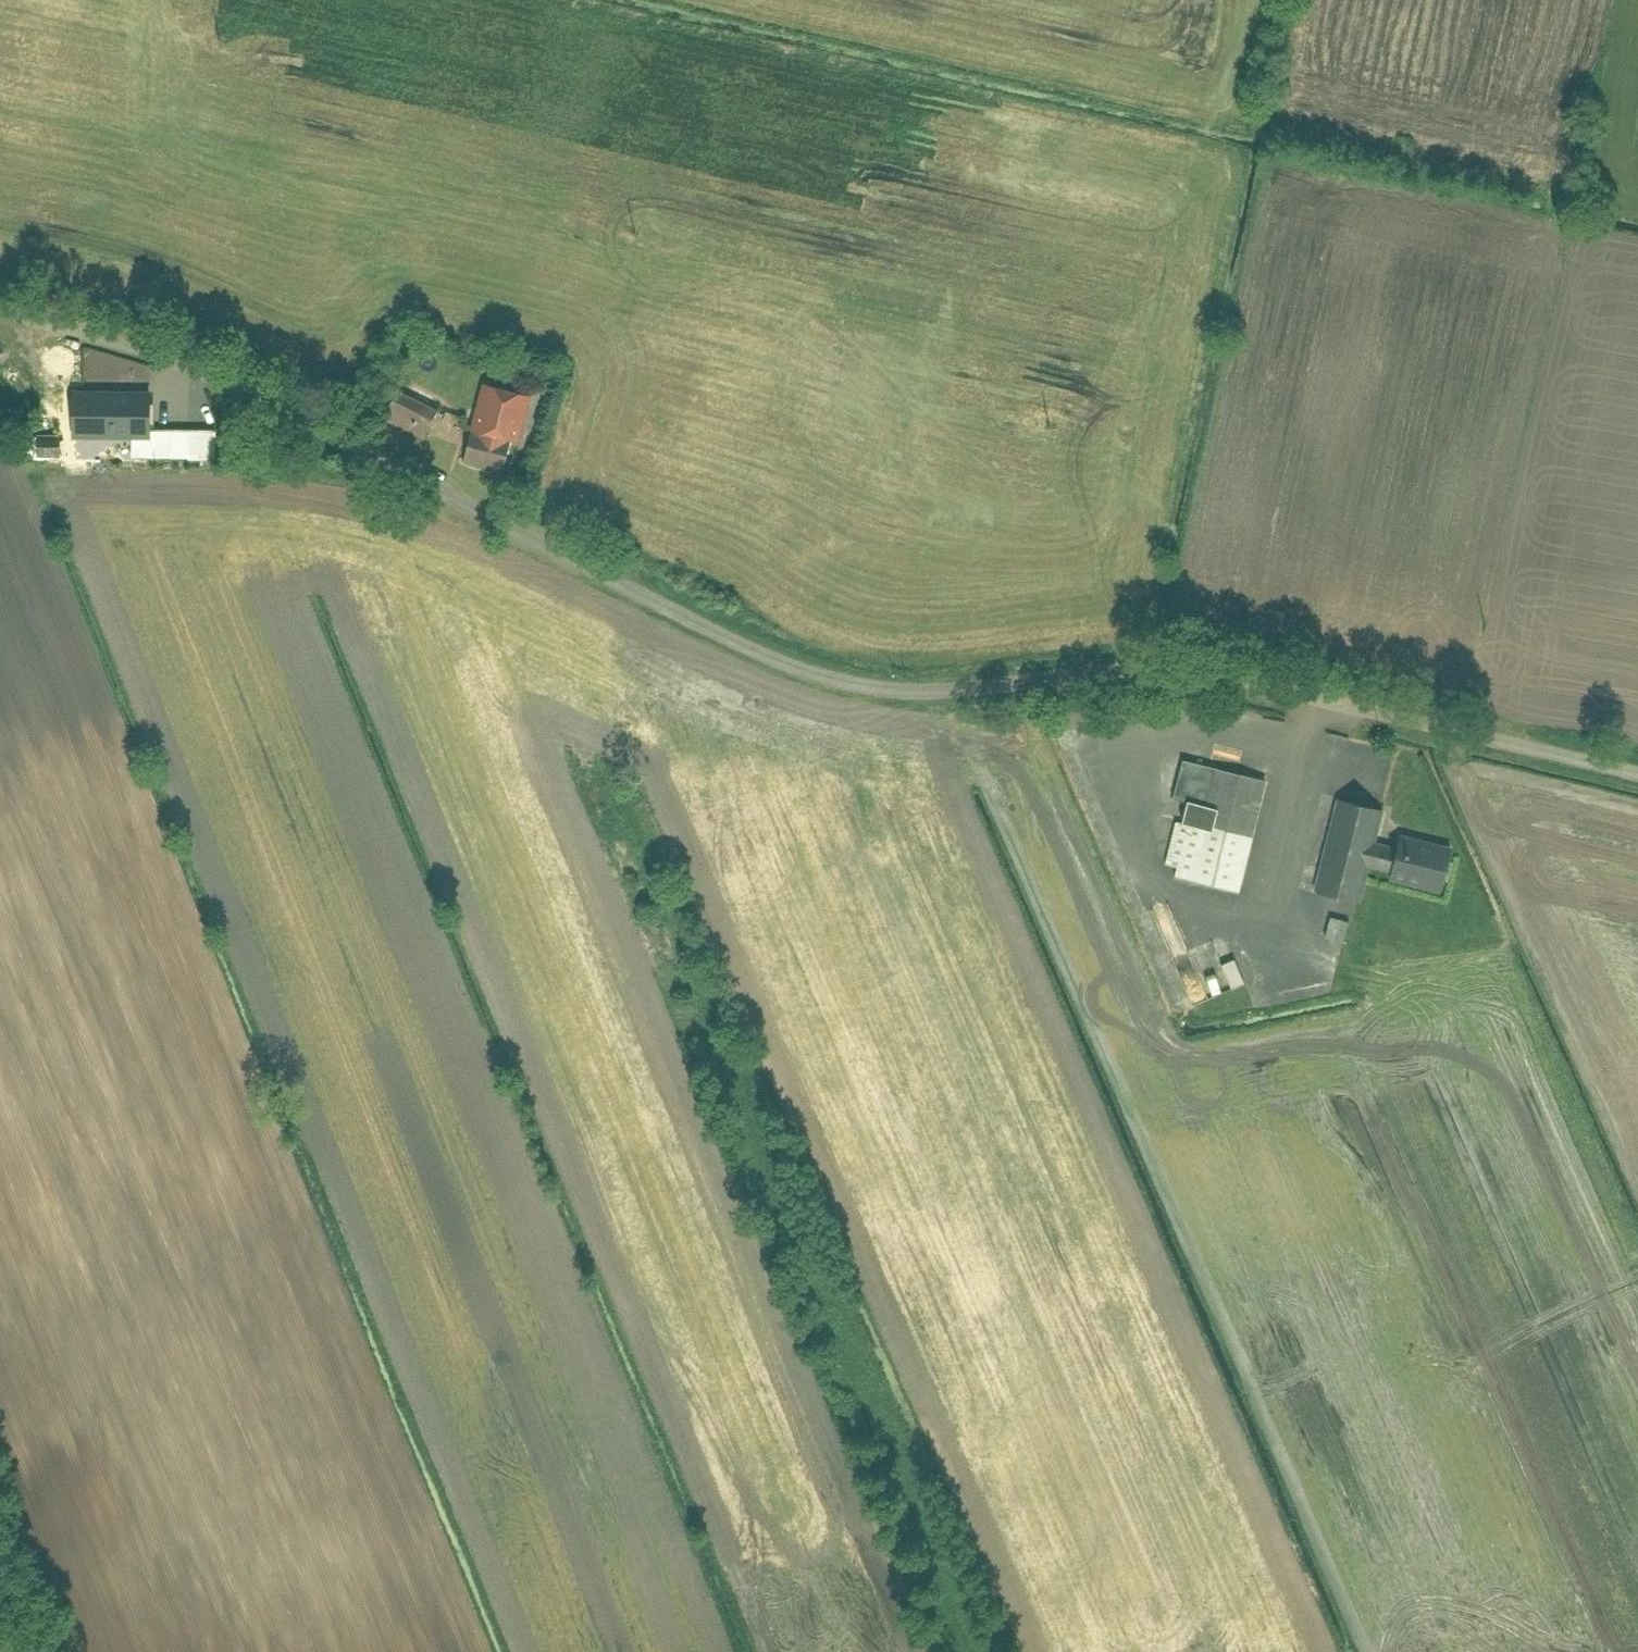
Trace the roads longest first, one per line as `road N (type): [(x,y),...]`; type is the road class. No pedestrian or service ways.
road 1 (residential): [(0,314),(232,390),(505,534),(809,673),(927,693),(1164,659),(1637,774)]

